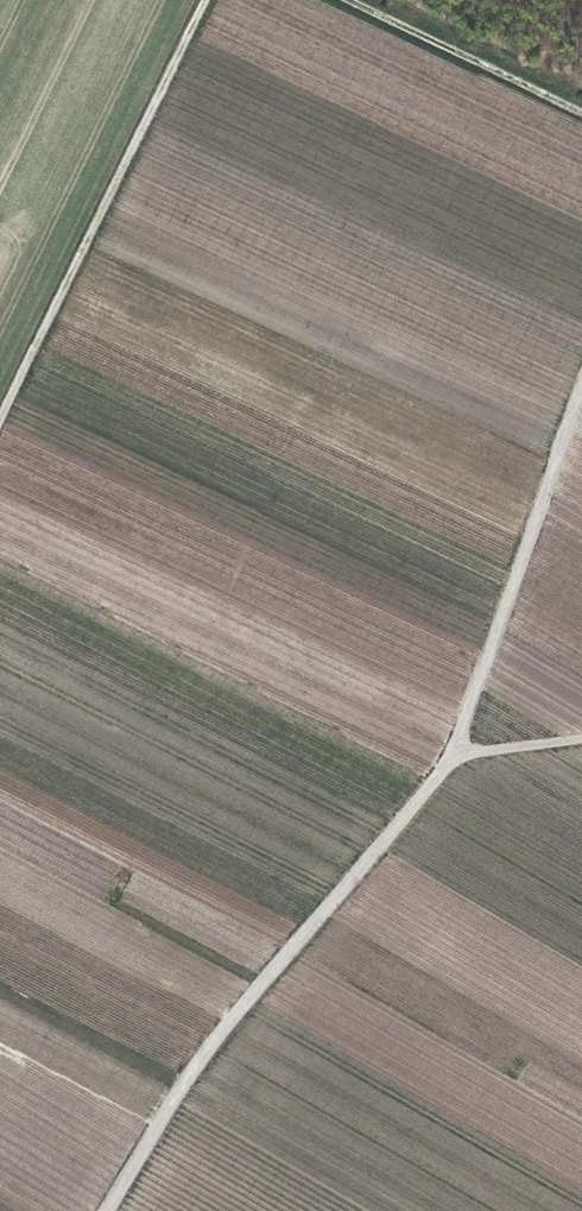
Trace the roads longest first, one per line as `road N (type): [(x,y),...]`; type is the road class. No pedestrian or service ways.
road 1 (track): [(448,761),(169,1097),(105,1210)]
road 2 (track): [(581,740),(448,761),(581,386)]
road 3 (track): [(212,0),(0,414)]
road 4 (track): [(581,113),(350,0)]

